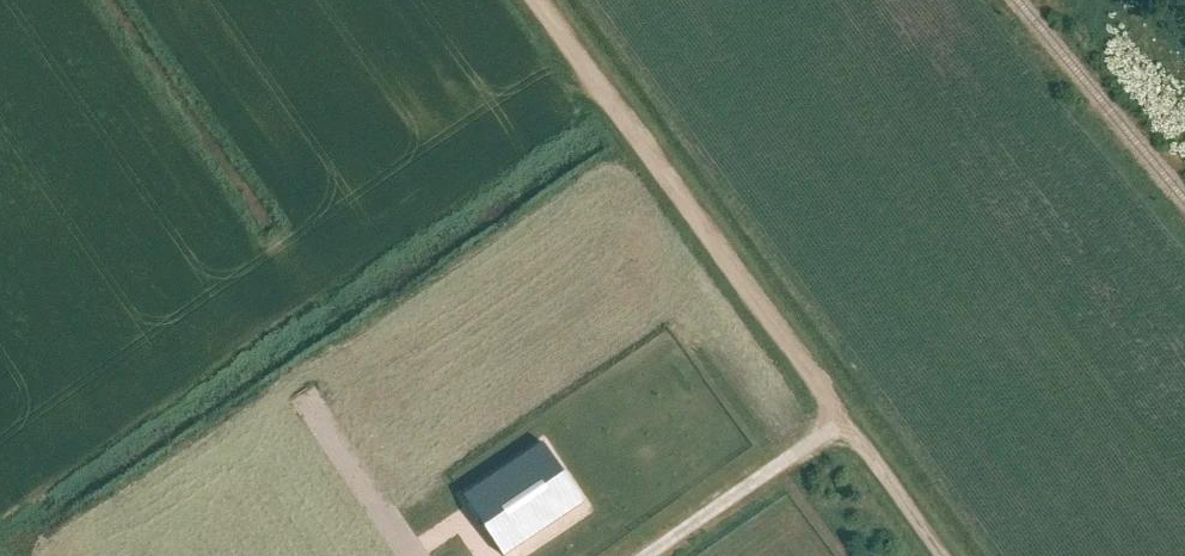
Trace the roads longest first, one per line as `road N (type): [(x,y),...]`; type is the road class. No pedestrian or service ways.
road 1 (track): [(536,0),(945,555)]
road 2 (unclassified): [(310,402),(413,555)]

